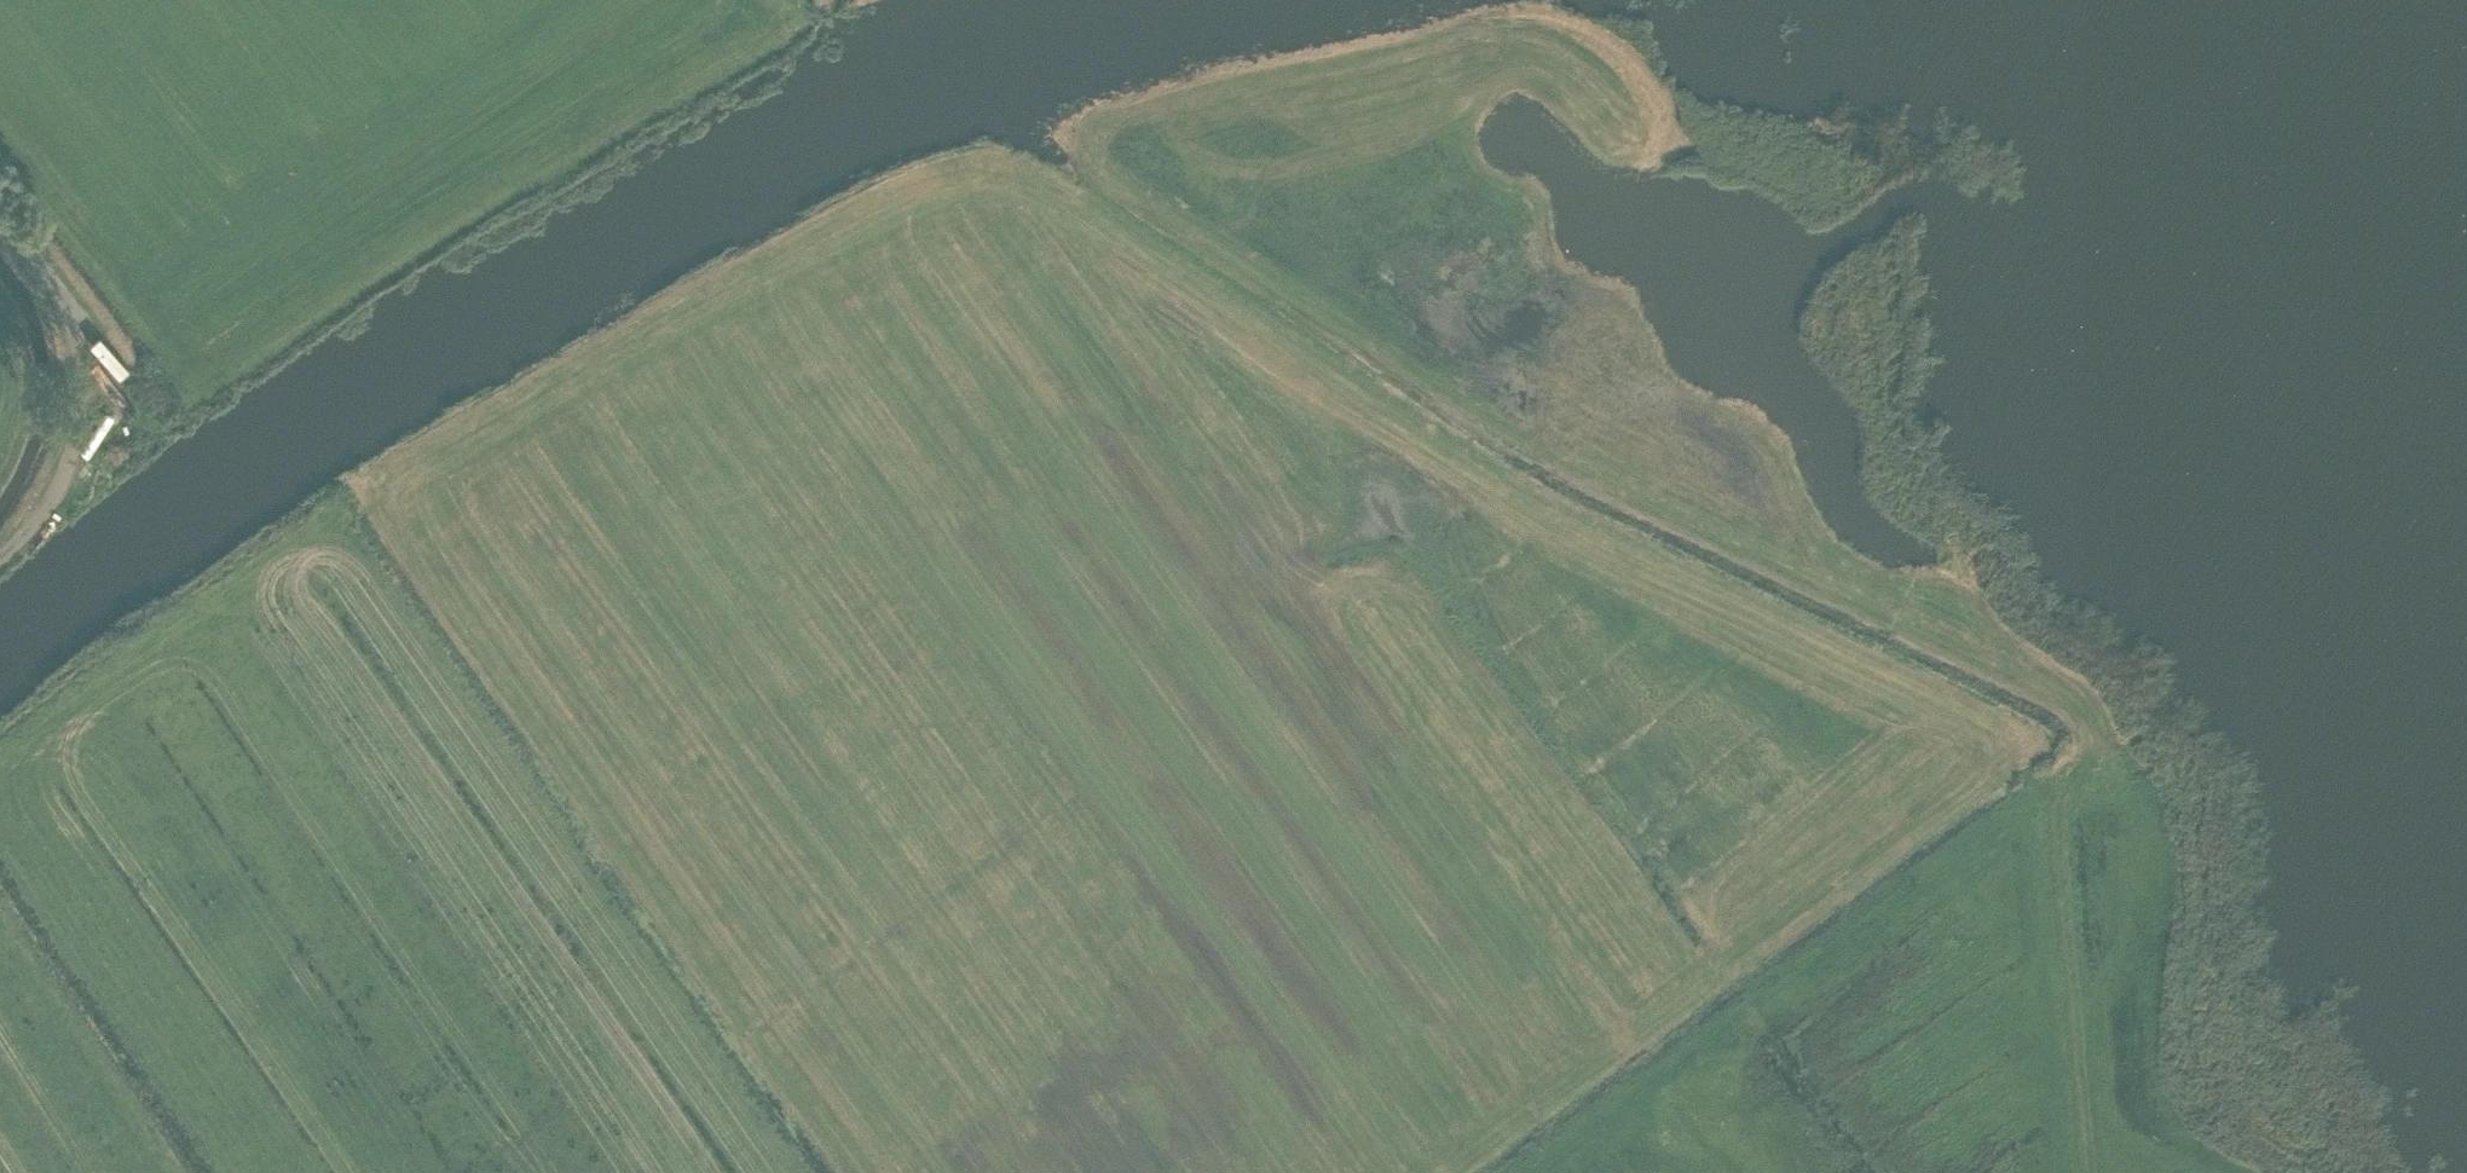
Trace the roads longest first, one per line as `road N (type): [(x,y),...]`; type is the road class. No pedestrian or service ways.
road 1 (unclassified): [(0,554),(59,500),(81,409),(79,333),(0,221)]

